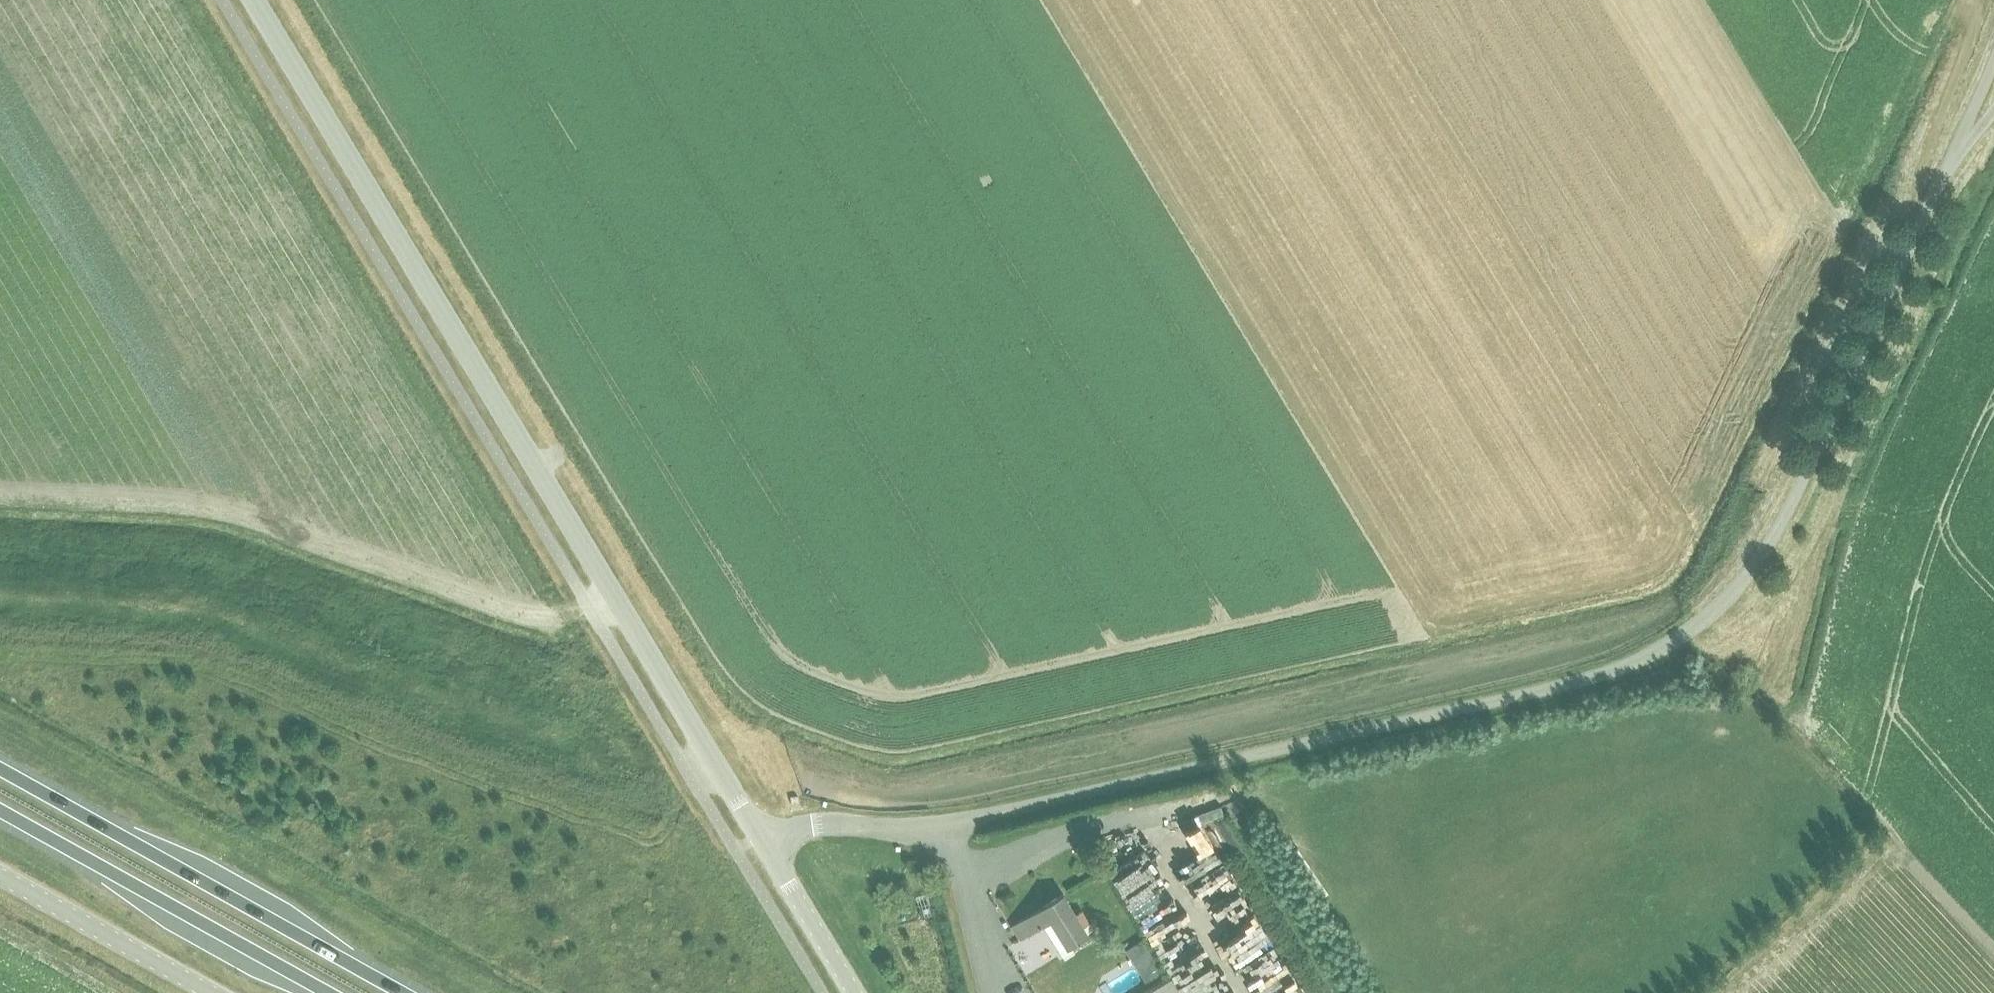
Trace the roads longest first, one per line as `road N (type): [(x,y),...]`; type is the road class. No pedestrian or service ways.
road 1 (unclassified): [(761,839),(818,824),(976,816),(1562,684),(1601,674),(1685,631),(1743,580),(1789,509),(1993,56)]
road 2 (tertiary): [(761,839),(254,0)]
road 3 (trunk): [(404,992),(0,768)]
road 4 (trunk): [(0,810),(328,992)]
road 5 (unclassified): [(0,874),(213,992)]
road 6 (tertiary): [(852,992),(761,839)]

